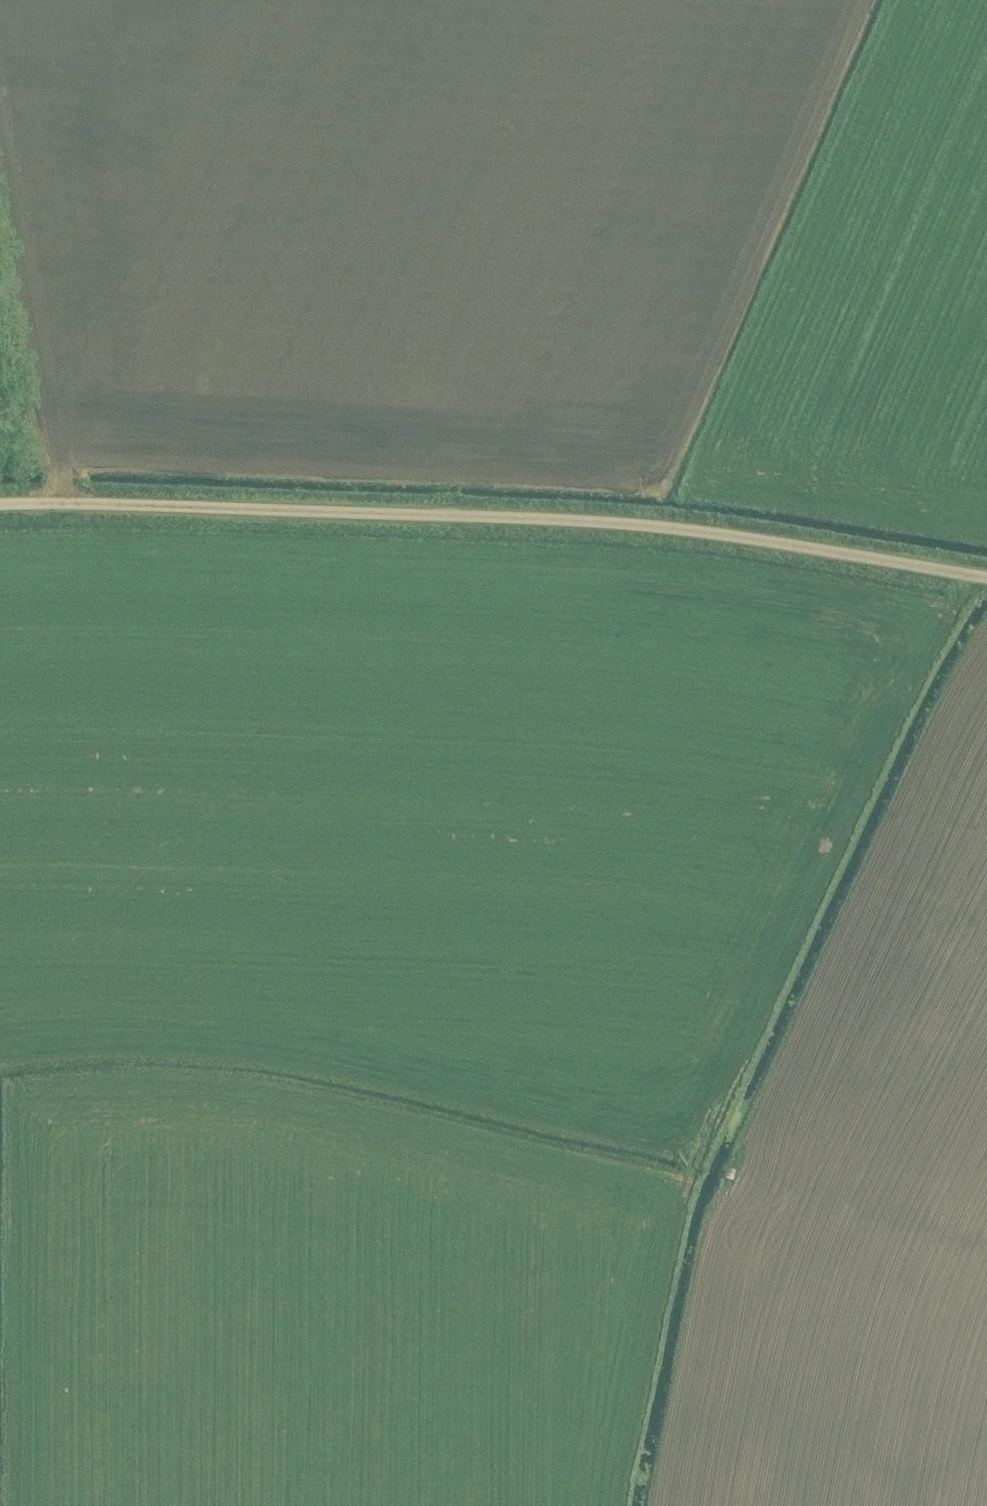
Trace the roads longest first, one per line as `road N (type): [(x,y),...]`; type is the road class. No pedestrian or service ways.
road 1 (unclassified): [(986,572),(716,527),(546,512),(0,500)]

